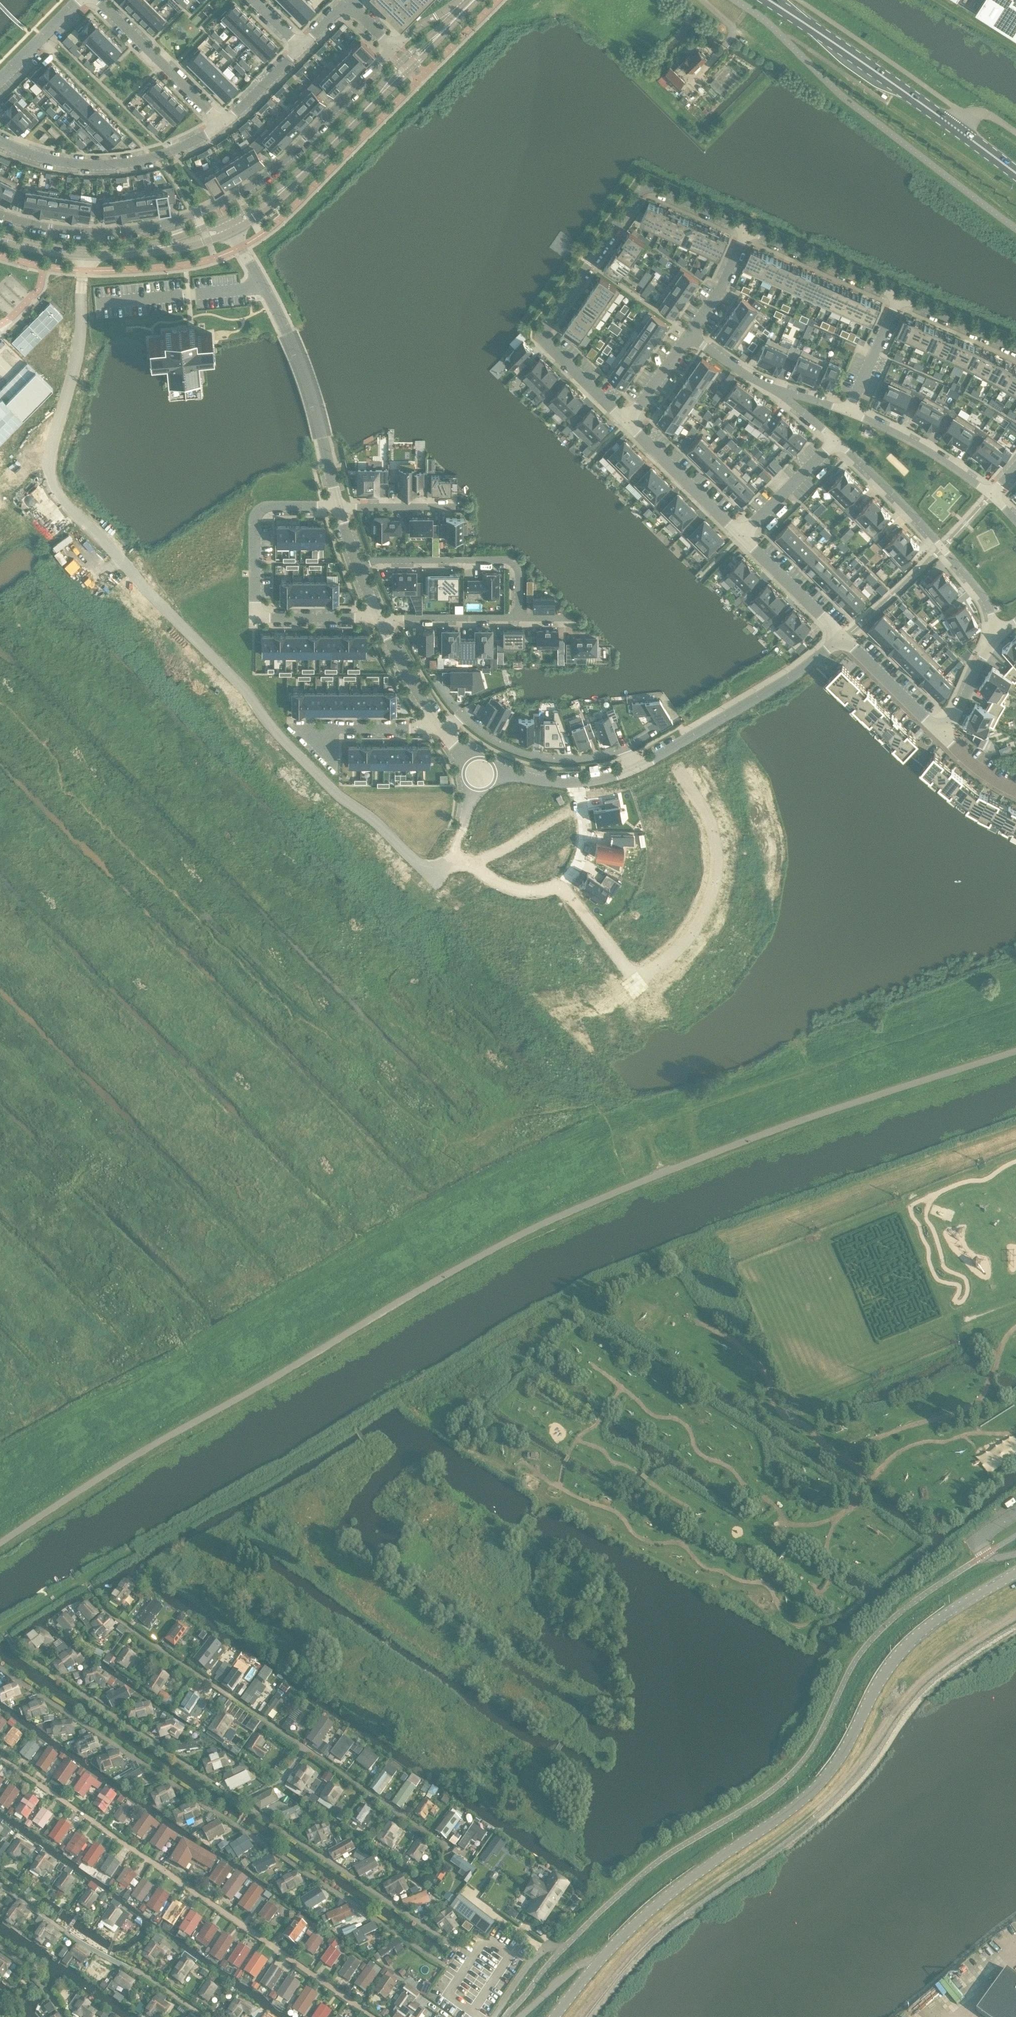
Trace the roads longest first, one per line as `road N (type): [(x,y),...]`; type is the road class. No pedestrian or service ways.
road 1 (tertiary): [(600,1960),(688,1879),(812,1792),(847,1749),(895,1659),(1015,1573)]
road 2 (residential): [(394,49),(291,153),(218,203),(106,232),(0,214)]
road 3 (residential): [(564,1008),(635,985),(668,963),(694,937),(711,898),(715,834),(669,749)]
road 4 (residential): [(379,617),(254,617),(260,512),(338,508)]
road 5 (residential): [(746,231),(645,187),(542,334)]
road 6 (residential): [(834,443),(985,598),(998,636)]
road 7 (residential): [(224,123),(171,151),(108,164),(55,162),(0,140)]
road 8 (residential): [(450,859),(505,890),(548,892),(564,884),(581,851),(578,782)]
road 9 (primary): [(955,128),(768,0)]
road 10 (residential): [(634,768),(624,747),(584,759),(540,759),(466,717),(441,723)]
road 11 (residential): [(356,562),(514,563),(519,618)]
road 12 (residential): [(669,749),(792,677),(846,635)]
road 13 (residential): [(224,123),(100,0)]
road 14 (tertiary): [(164,246),(87,254),(0,236)]
road 15 (residential): [(743,535),(624,419)]
road 16 (residential): [(898,297),(746,231)]
road 17 (residential): [(852,410),(994,495)]
road 18 (residential): [(264,288),(100,304)]
road 19 (residential): [(324,440),(264,288)]
road 20 (tertiary): [(391,82),(284,188)]
road 21 (residential): [(846,635),(743,535)]
road 22 (residential): [(441,723),(299,729)]
road 23 (residential): [(379,617),(519,618)]
road 24 (residential): [(941,734),(846,635)]
road 25 (residential): [(743,535),(834,443)]
road 26 (residential): [(1015,349),(898,297)]
road 27 (residential): [(463,507),(338,508)]
road 28 (residential): [(379,617),(441,723)]
road 29 (residential): [(852,410),(898,297)]

